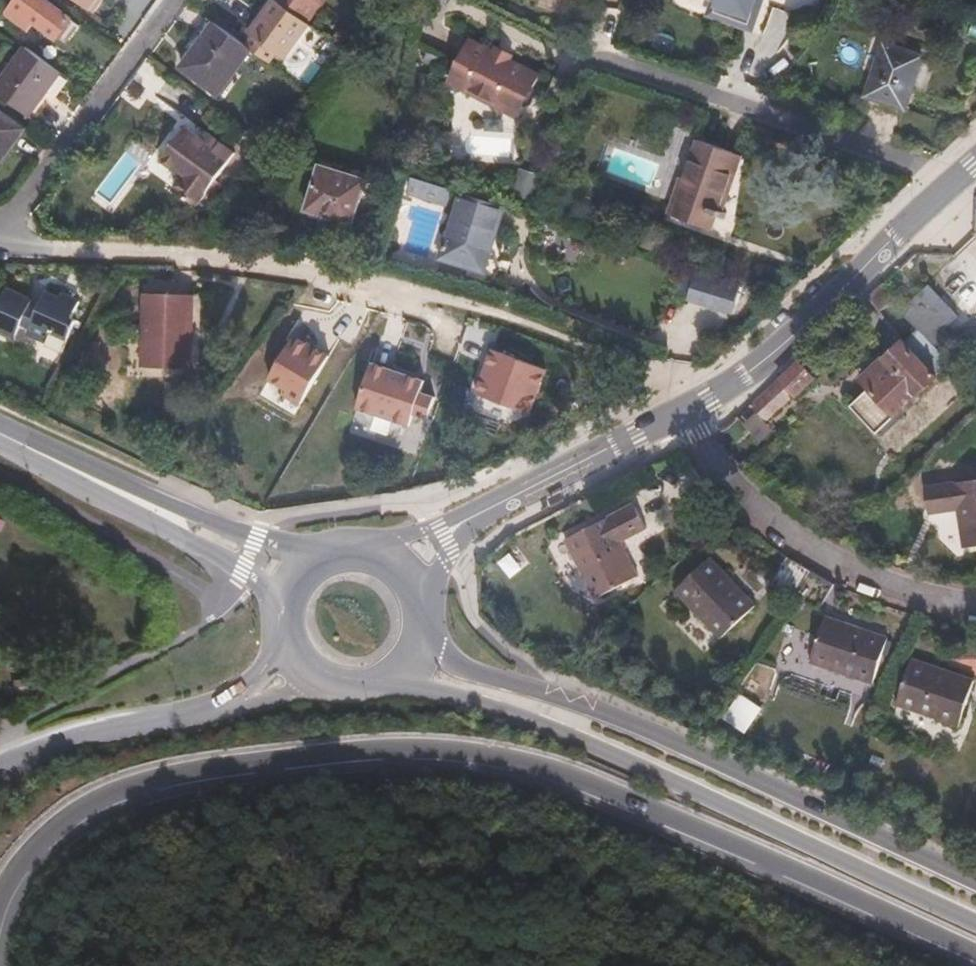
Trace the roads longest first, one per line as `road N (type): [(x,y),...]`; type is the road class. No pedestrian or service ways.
road 1 (trunk): [(0,912),(38,849),(75,813),(117,794),(238,765),(419,749),(476,752),(584,780),(975,953)]
road 2 (track): [(0,243),(256,262),(464,303),(648,370),(677,387),(688,410)]
road 3 (primary): [(384,682),(528,718),(975,922)]
road 4 (primary): [(975,880),(614,715),(466,670),(423,631)]
road 5 (tertiary): [(975,159),(740,378),(688,410)]
road 6 (residential): [(688,410),(717,463),(779,530),(865,583),(975,612)]
road 7 (tertiary): [(688,410),(399,561)]
road 8 (secondary): [(0,436),(288,580)]
road 9 (trunk): [(287,650),(244,689),(194,710),(56,737),(0,766)]
road 10 (residential): [(0,236),(174,0)]
road 11 (primary): [(399,561),(360,544),(339,545),(319,551),(288,580)]

